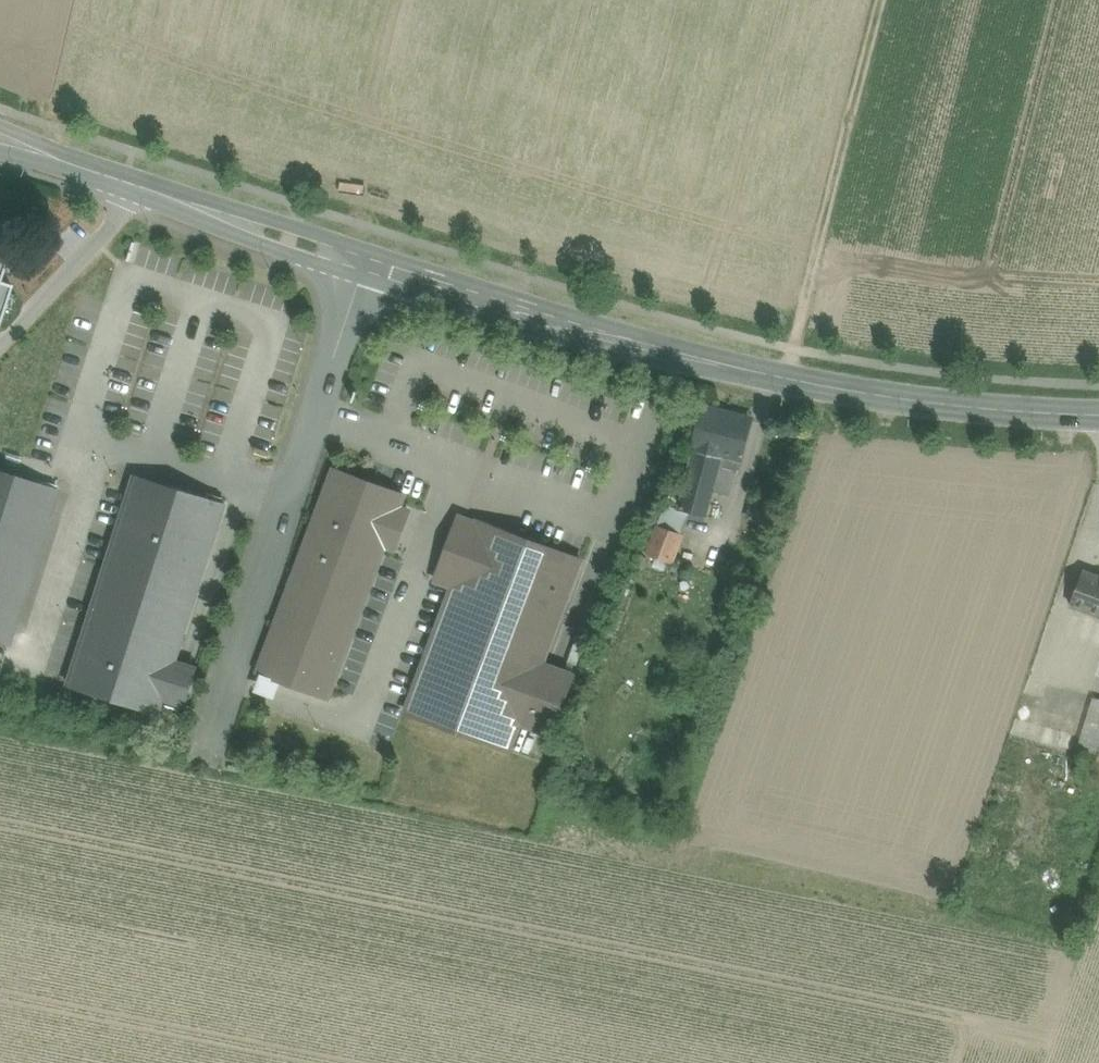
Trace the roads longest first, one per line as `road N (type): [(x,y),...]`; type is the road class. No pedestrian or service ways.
road 1 (secondary): [(0,142),(623,341),(838,389),(1098,417)]
road 2 (track): [(787,379),(883,0)]
road 3 (track): [(132,185),(110,227),(0,345)]

